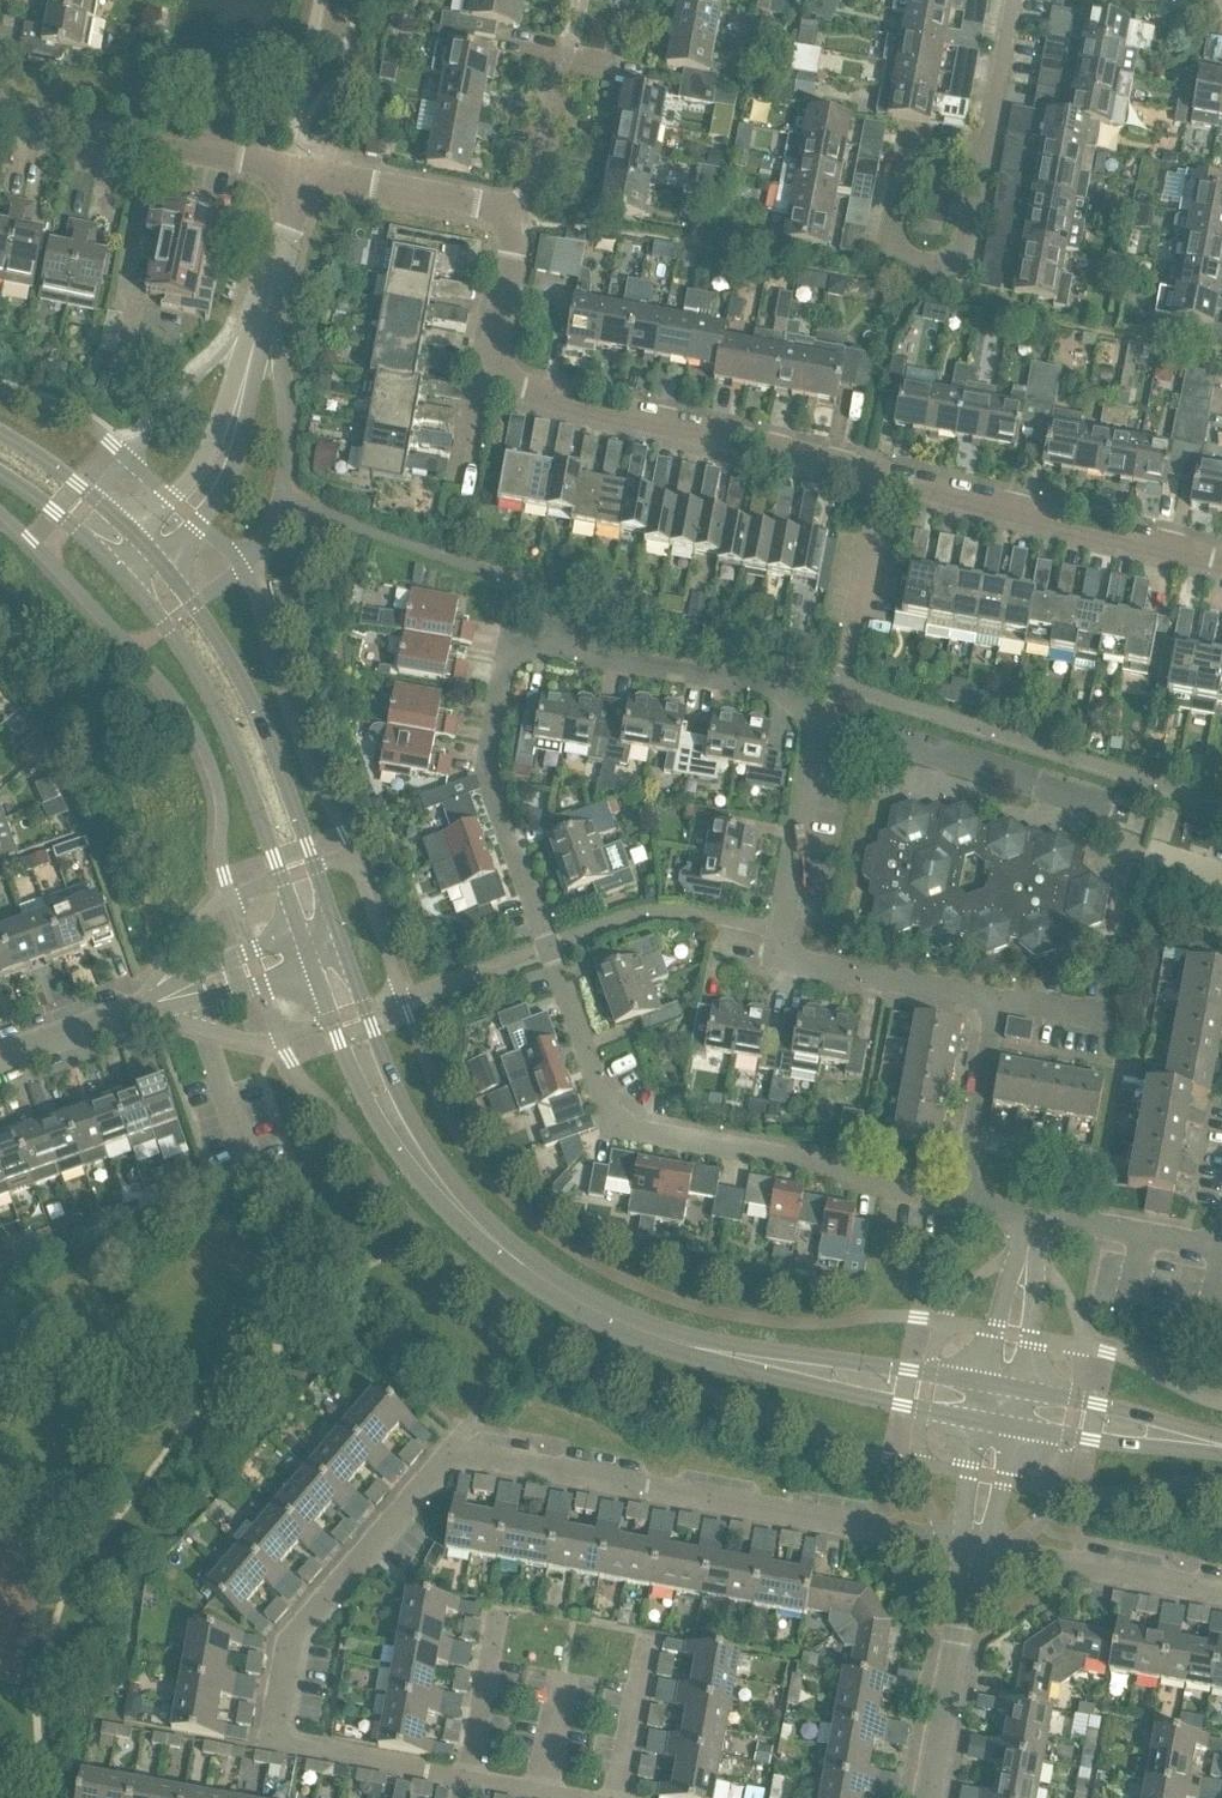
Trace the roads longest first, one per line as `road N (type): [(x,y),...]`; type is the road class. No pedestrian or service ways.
road 1 (residential): [(506,216),(513,246),(492,342),(507,381),(523,390),(1221,558)]
road 2 (residential): [(970,1202),(645,1138),(599,1074),(486,776),(502,673),(522,648)]
road 3 (residential): [(522,648),(562,647),(787,698),(818,738),(782,928),(802,963),(980,1001)]
road 4 (tertiary): [(980,1403),(641,1336),(529,1272),(438,1185),(407,1142)]
road 5 (residential): [(453,1448),(286,1645),(268,1751),(468,1778)]
road 6 (residential): [(971,1563),(854,1545),(453,1448)]
road 7 (tertiary): [(335,924),(261,717),(165,564)]
road 8 (tertiary): [(138,591),(196,672),(228,738),(301,935)]
road 9 (residential): [(303,172),(0,109)]
road 10 (unclassified): [(165,564),(241,466),(267,308)]
road 11 (unclassified): [(267,308),(200,464),(133,533)]
road 12 (residential): [(986,152),(931,146),(903,166),(892,227),(914,262),(940,267),(966,239)]
road 13 (residential): [(1221,1593),(1091,1569),(971,1563)]
road 14 (residential): [(930,1797),(971,1563)]
road 15 (residential): [(506,216),(548,147),(577,0)]
road 16 (residential): [(506,216),(482,203),(303,172)]
road 17 (tertiary): [(1221,1448),(1019,1411)]
road 18 (residential): [(970,1202),(995,1048),(980,1001)]
road 19 (tertiary): [(314,967),(363,1099),(407,1142)]
road 20 (tertiary): [(407,1142),(347,957)]
road 21 (residential): [(1221,1254),(1035,1219)]
road 22 (residential): [(141,1007),(212,998),(314,967)]
road 23 (residential): [(301,935),(204,969),(141,1007)]
road 24 (residential): [(468,1778),(502,1607)]
road 25 (residential): [(616,1797),(644,1633)]
road 26 (residential): [(1030,1247),(1005,1284),(980,1403)]
road 27 (tertiary): [(133,533),(0,434)]
road 28 (residential): [(1019,1411),(1034,1289),(1030,1247)]
road 29 (residential): [(980,1403),(963,1520),(971,1563)]
road 30 (residential): [(971,1563),(1003,1491),(1019,1411)]
road 31 (residential): [(986,152),(1018,0)]
road 32 (residential): [(0,1059),(141,1007)]
road 33 (residential): [(980,1001),(1126,1023)]
road 34 (unclassified): [(267,308),(303,172)]
road 35 (tertiary): [(0,477),(109,561)]

